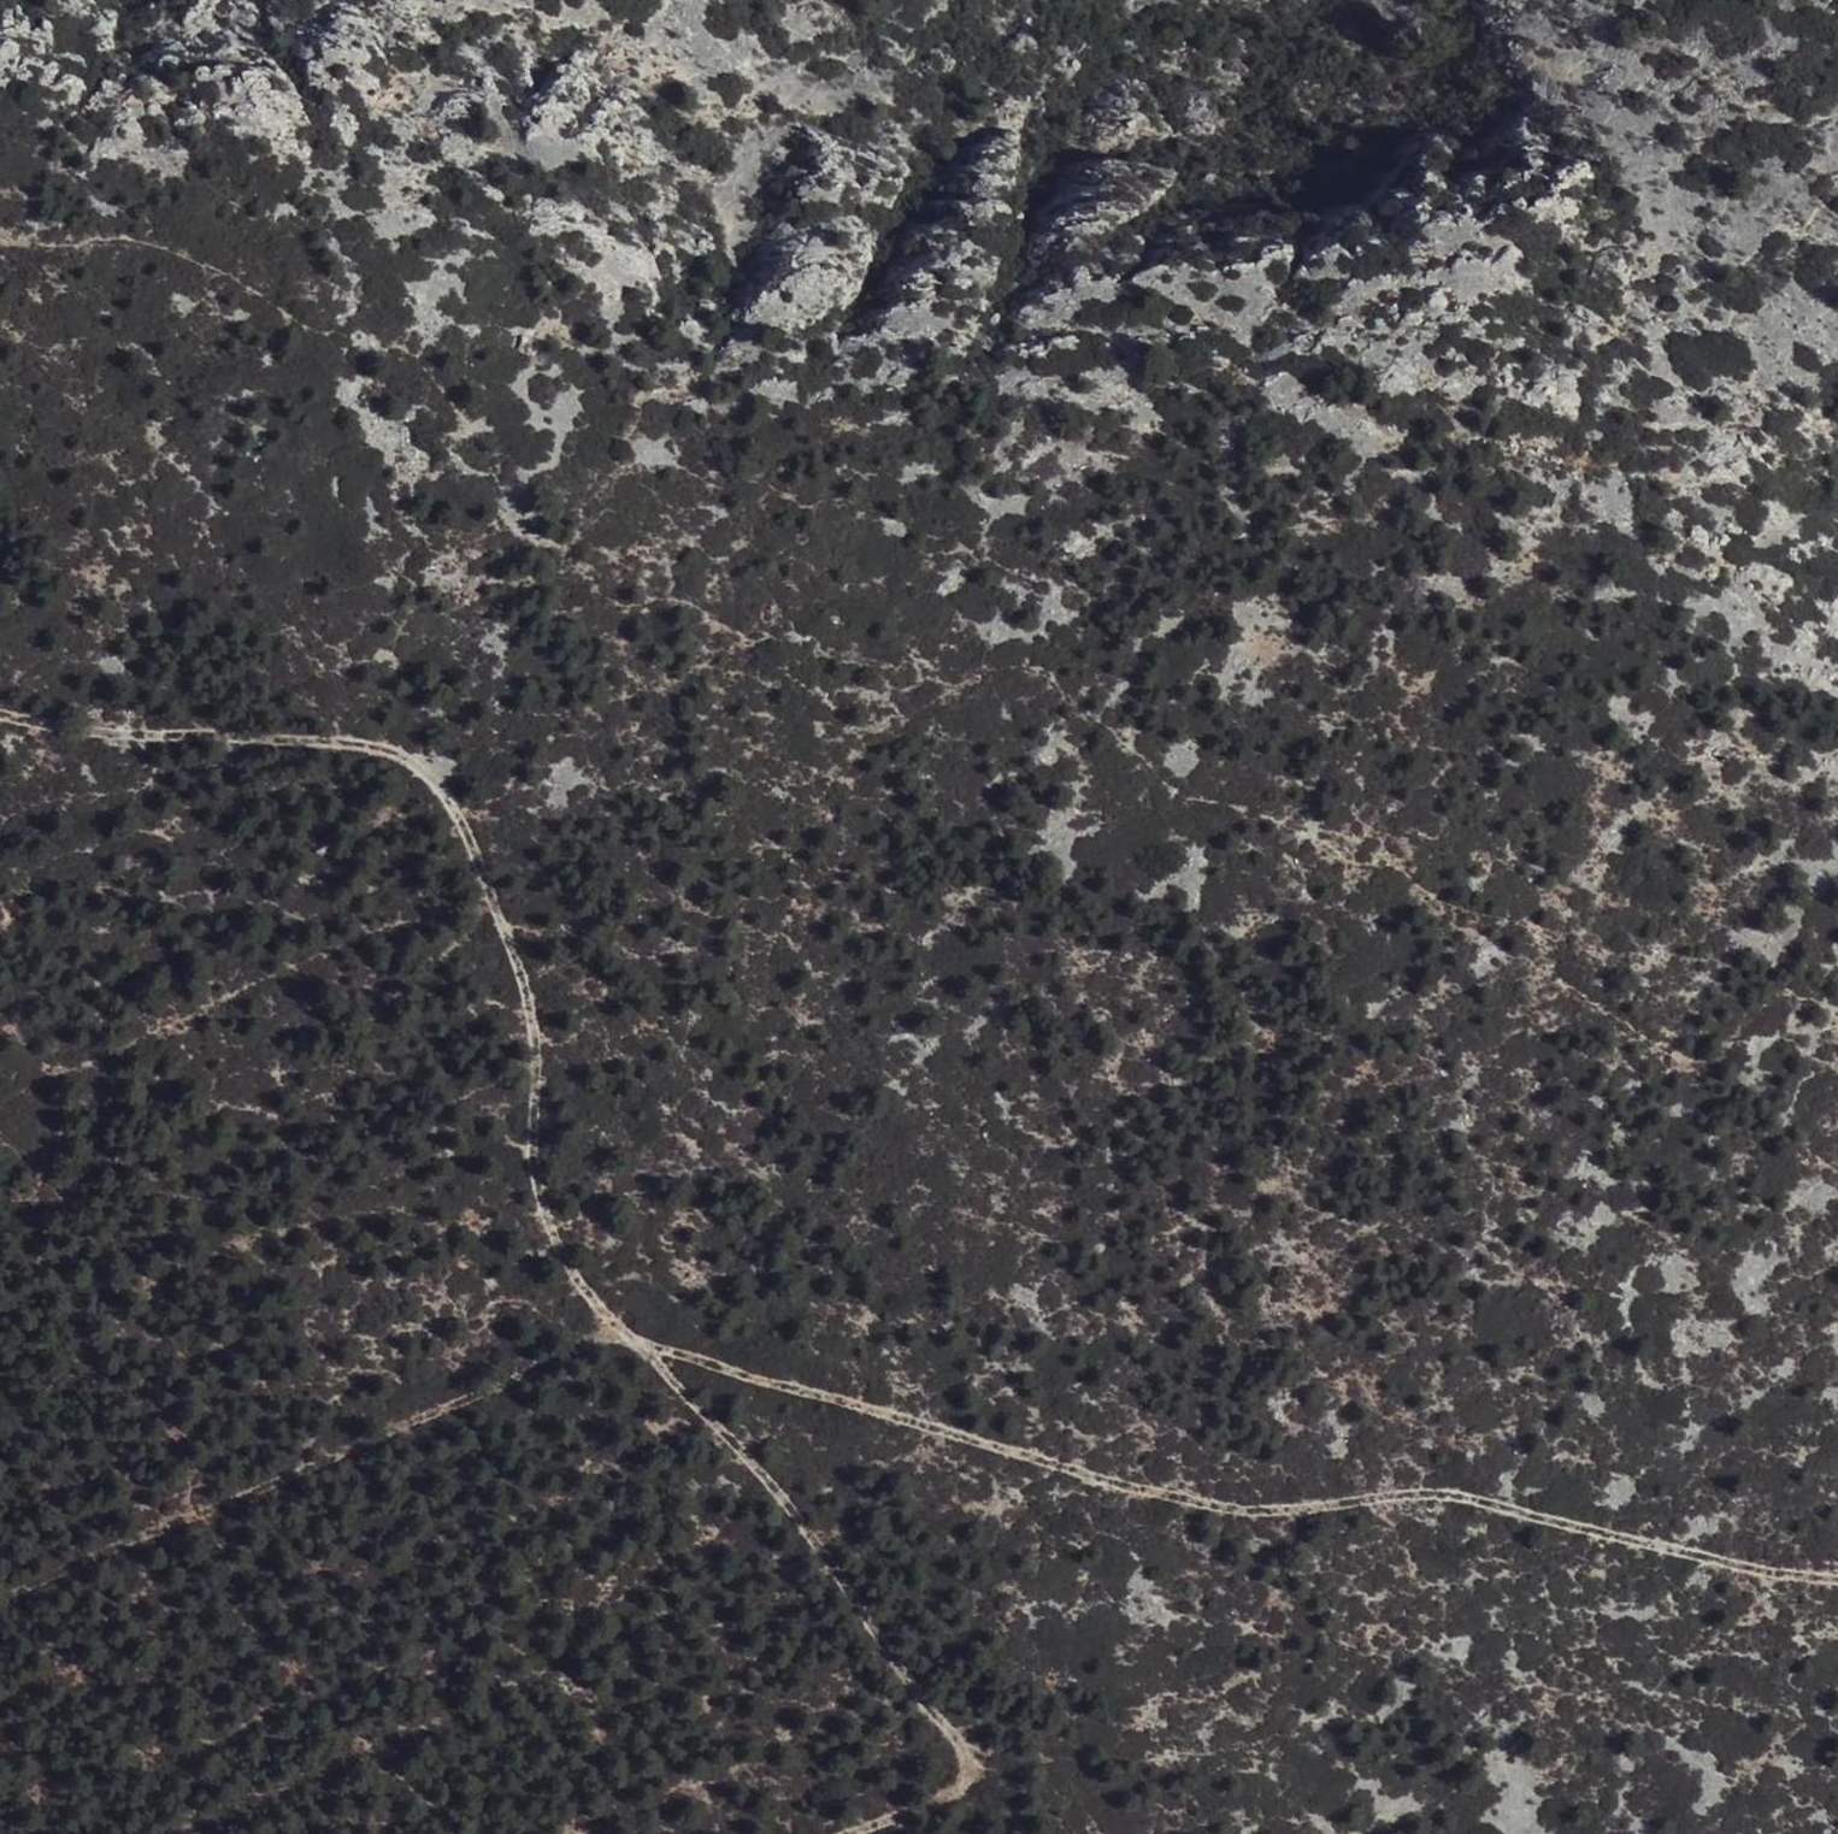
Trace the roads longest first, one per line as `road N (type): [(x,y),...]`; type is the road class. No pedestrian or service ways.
road 1 (track): [(853,1833),(961,1785),(965,1754),(767,1483),(592,1302),(563,1259),(536,1187),(535,1043),(518,967),(447,799),(413,762),(388,751),(256,736),(115,735),(0,715)]
road 2 (track): [(631,1340),(1157,1497),(1289,1512),(1448,1492),(1837,1580)]

